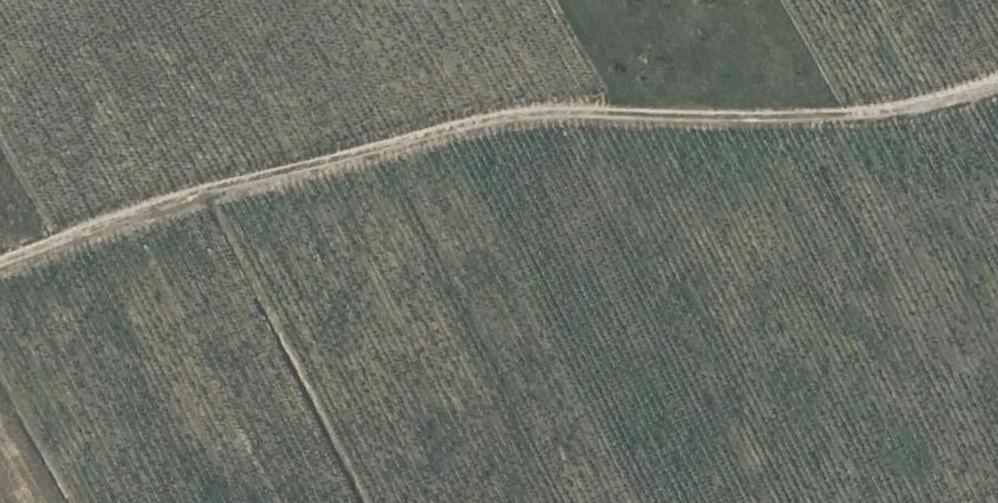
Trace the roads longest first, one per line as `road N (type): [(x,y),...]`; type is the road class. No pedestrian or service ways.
road 1 (track): [(997,93),(856,127),(577,120),(452,134),(106,227),(0,268)]

